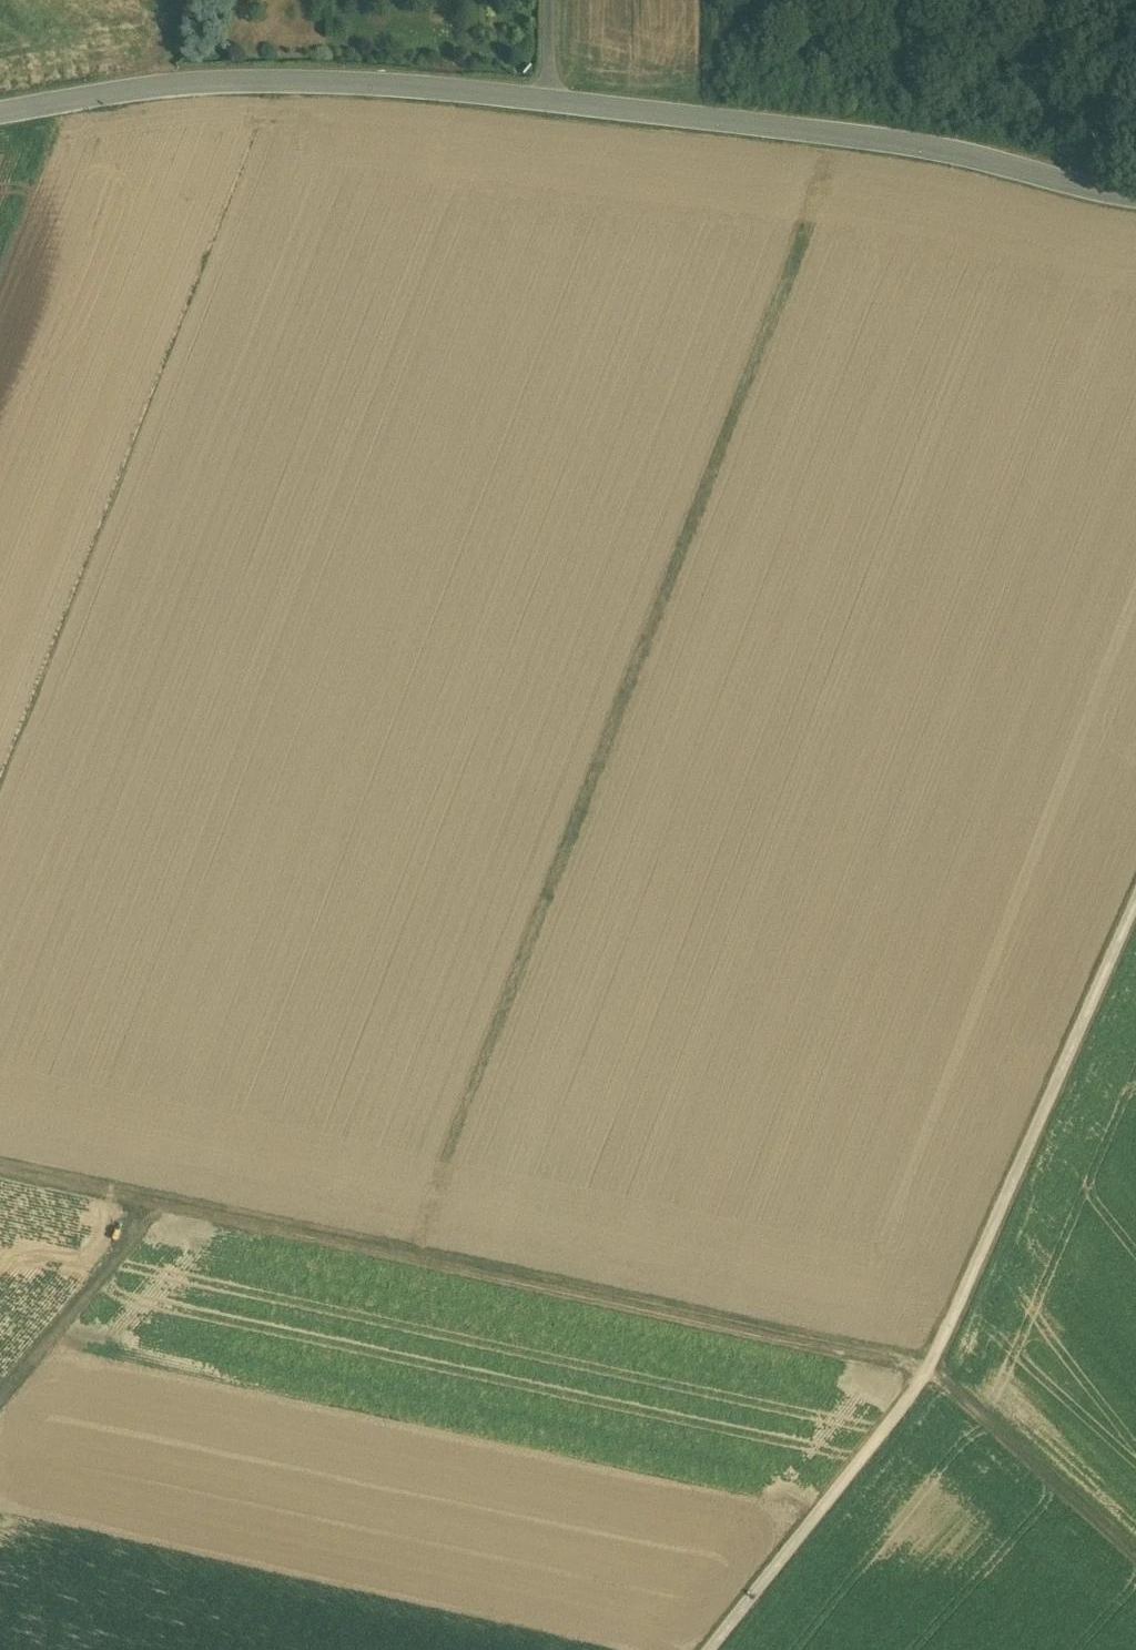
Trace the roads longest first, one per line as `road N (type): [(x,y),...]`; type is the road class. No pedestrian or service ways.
road 1 (track): [(0,1174),(923,1379),(1135,1574)]
road 2 (secondary): [(0,114),(151,88),(287,82),(547,100),(938,150),(1135,199)]
road 3 (track): [(717,1649),(923,1379),(1135,901)]

